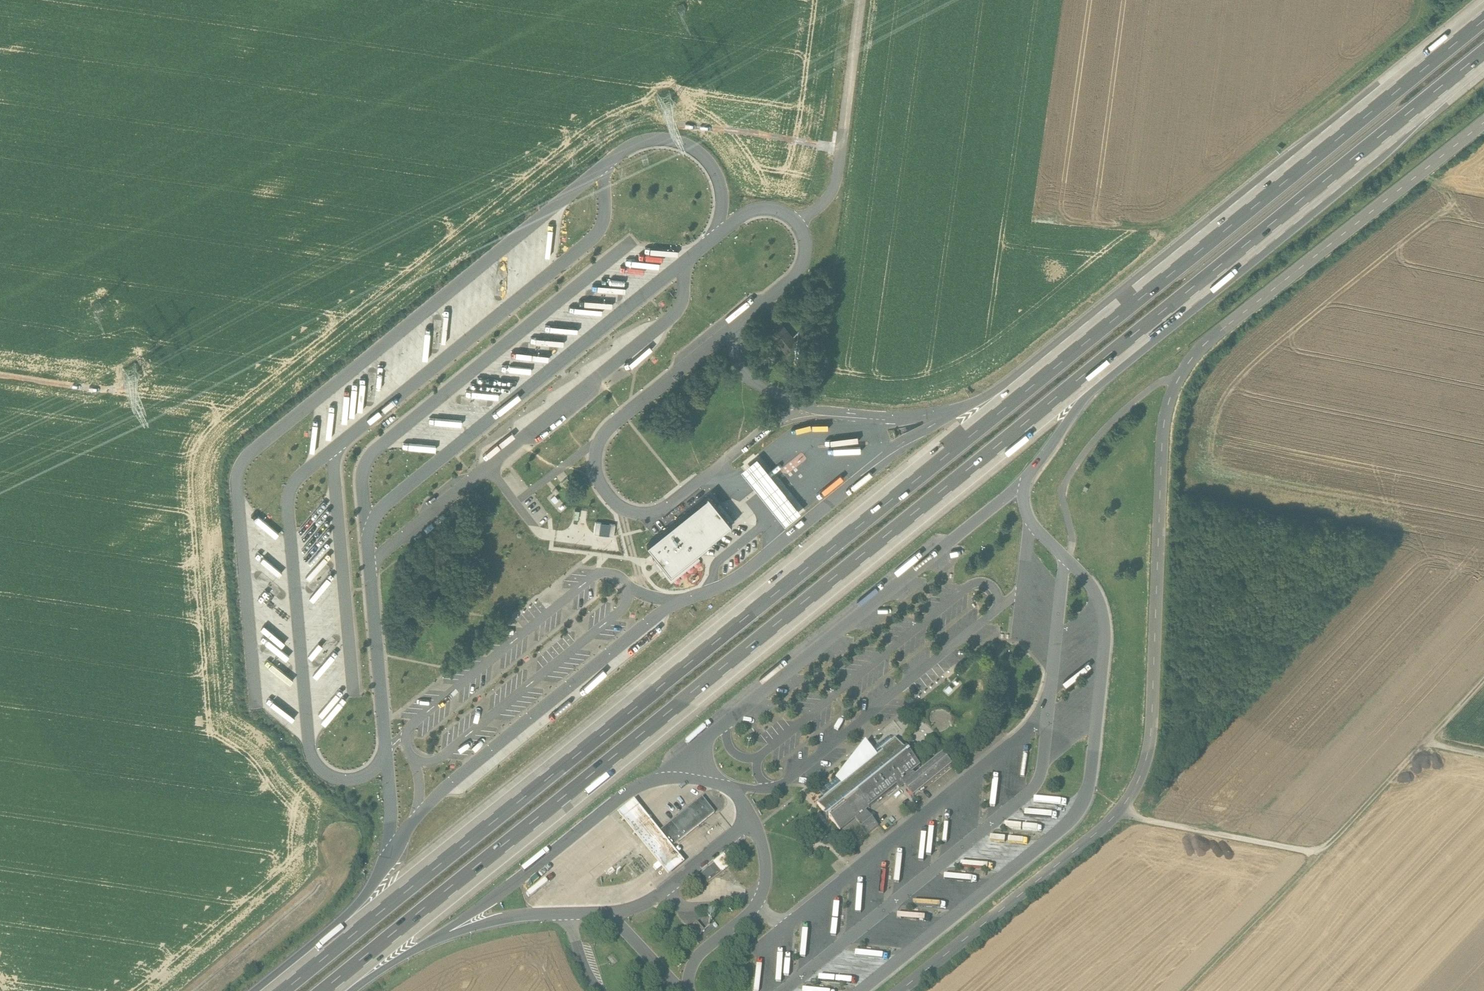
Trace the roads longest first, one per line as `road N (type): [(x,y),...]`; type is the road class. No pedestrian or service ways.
road 1 (unclassified): [(1483,123),(1185,367),(1164,427),(1153,731),(1143,778),(1092,836),(900,990)]
road 2 (motorway): [(335,990),(1118,355)]
road 3 (motorway): [(1057,356),(323,948)]
road 4 (motorway): [(1483,13),(1057,356)]
road 5 (motorway): [(1118,355),(1483,62)]
road 6 (track): [(1317,855),(1141,820),(1122,807)]
road 7 (track): [(1184,990),(1317,855)]
road 8 (track): [(1428,739),(1317,855)]

